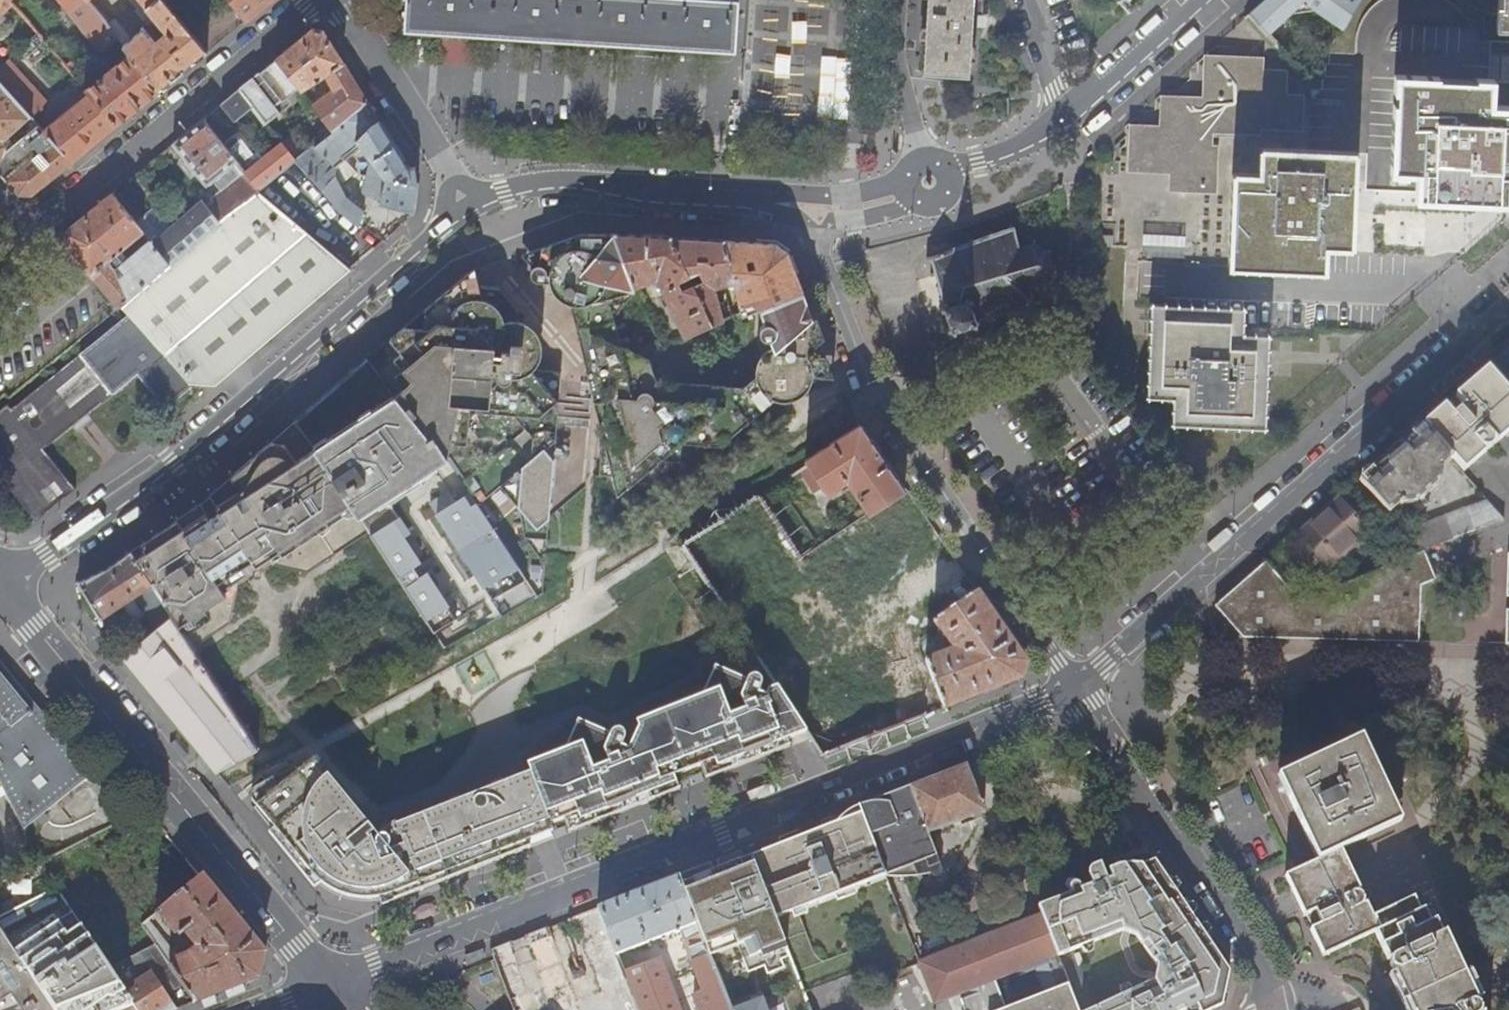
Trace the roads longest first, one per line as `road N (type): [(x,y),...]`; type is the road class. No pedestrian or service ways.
road 1 (secondary): [(326,981),(1076,687)]
road 2 (secondary): [(471,206),(185,454),(91,528),(0,580)]
road 3 (secondary): [(1076,687),(1508,311)]
road 4 (residential): [(1076,687),(874,393),(809,217)]
road 5 (secondary): [(0,587),(326,981)]
road 6 (residential): [(0,261),(313,0)]
road 7 (residential): [(1277,1009),(1263,957),(1076,687)]
road 8 (secondary): [(746,198),(558,182),(471,206)]
road 9 (residential): [(471,206),(341,0)]
road 10 (secondary): [(1199,0),(1072,111)]
road 11 (residential): [(922,155),(896,64),(897,0)]
road 12 (secondary): [(901,182),(862,193),(746,198)]
road 13 (secondary): [(1072,111),(1014,146),(949,168)]

